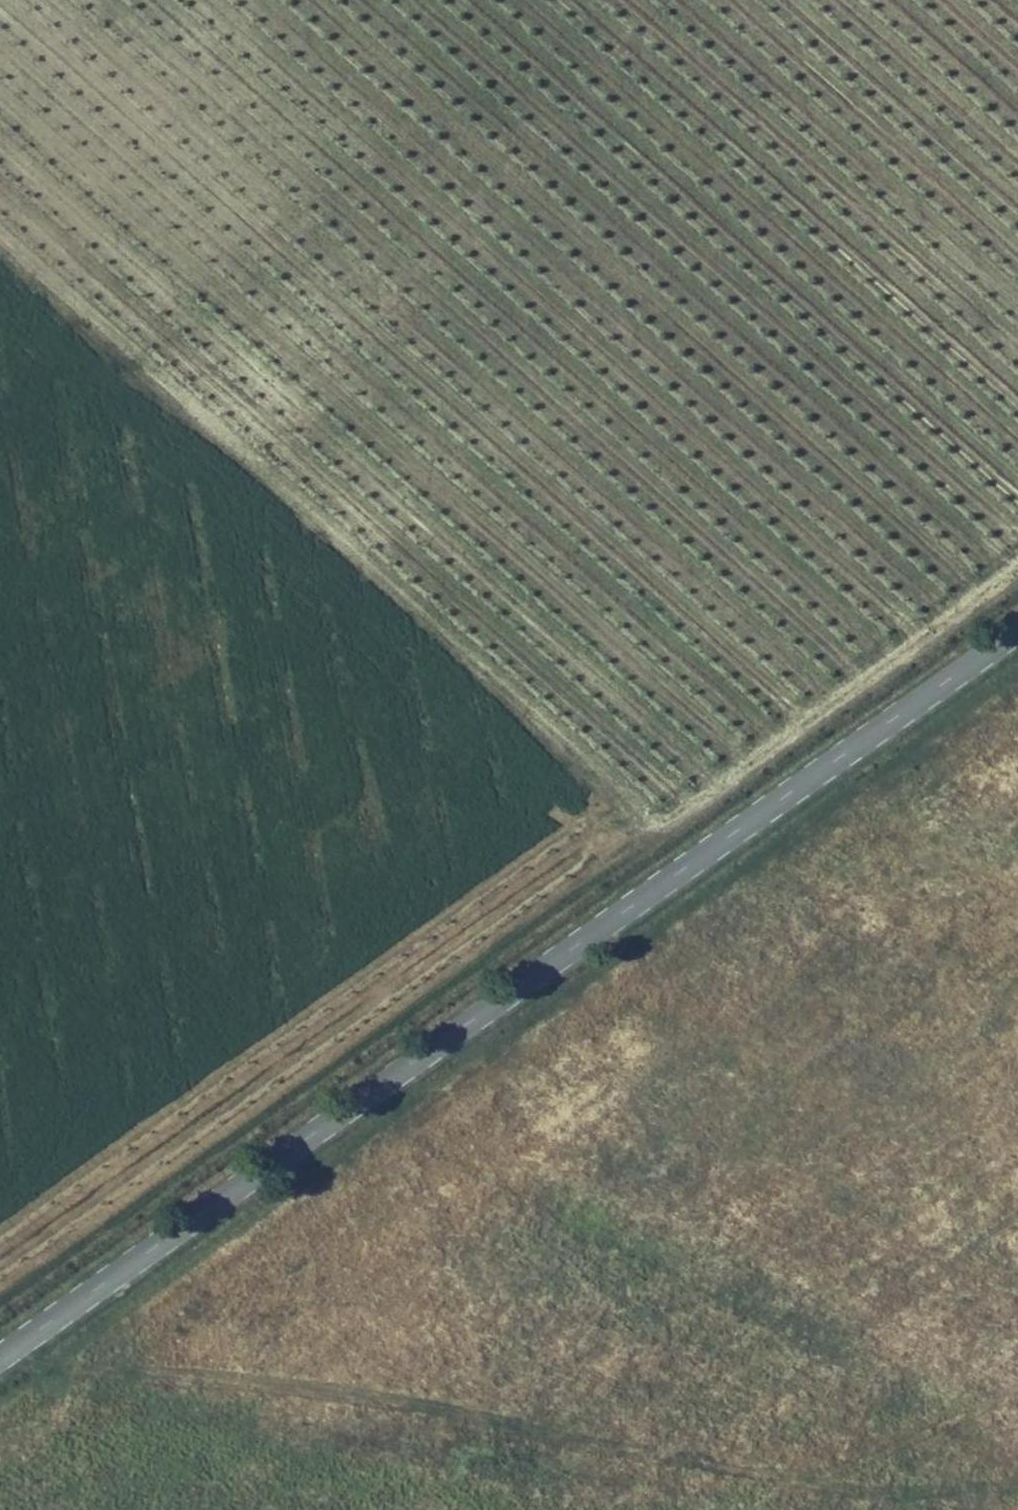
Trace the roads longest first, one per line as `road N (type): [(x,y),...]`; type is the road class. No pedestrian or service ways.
road 1 (secondary): [(1017,625),(0,1355)]

